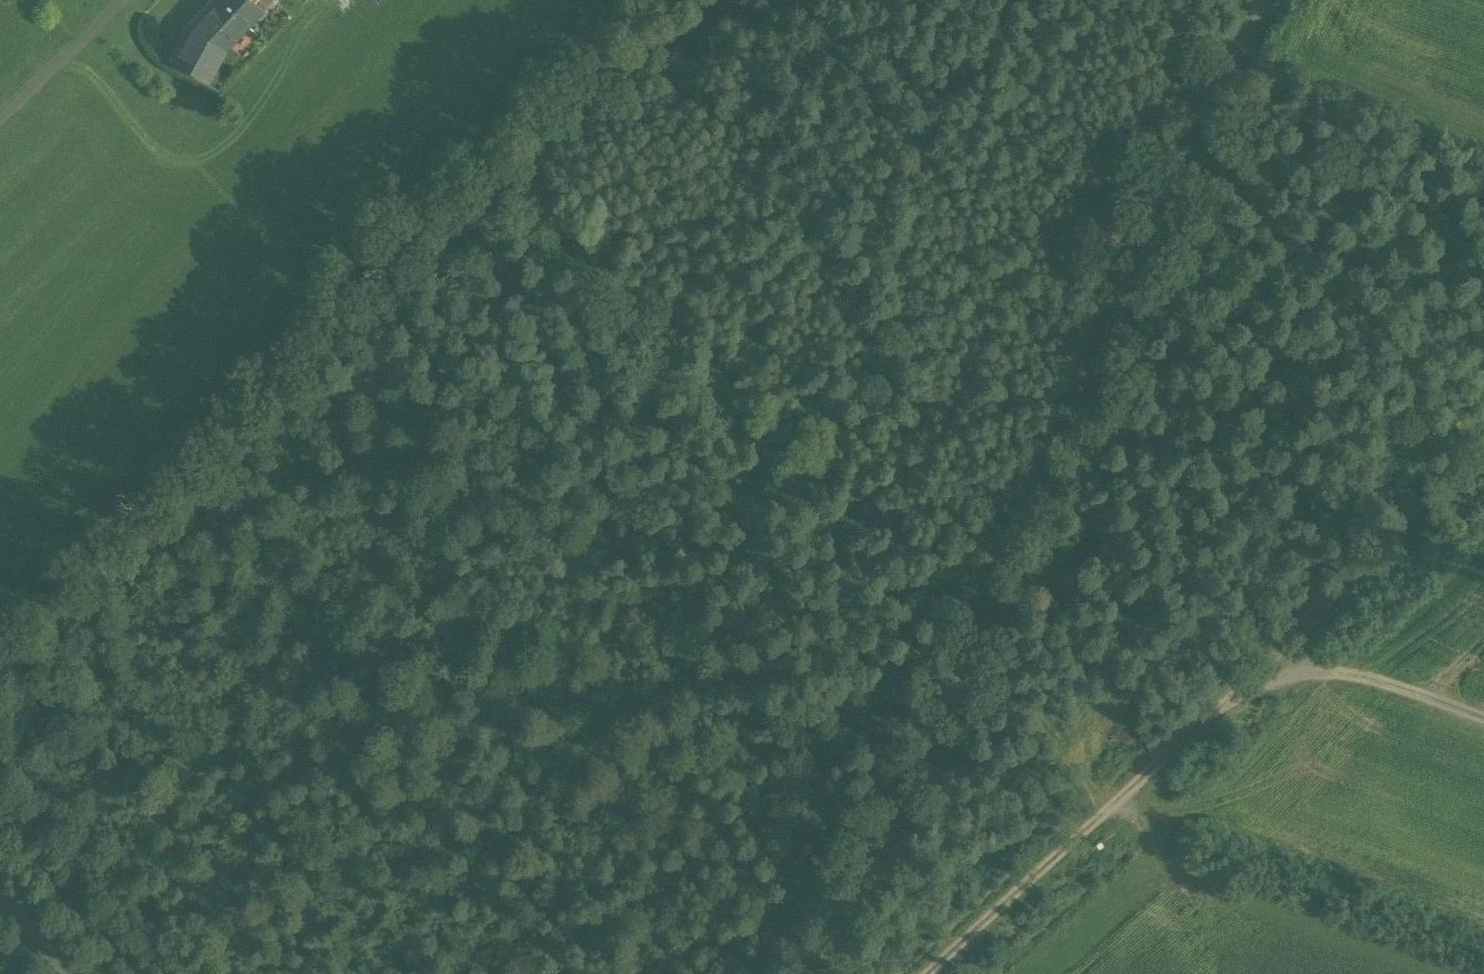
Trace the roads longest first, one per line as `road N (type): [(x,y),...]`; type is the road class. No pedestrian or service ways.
road 1 (unclassified): [(831,973),(1275,0)]
road 2 (track): [(922,973),(1483,473)]
road 3 (track): [(1483,715),(1295,640)]
road 4 (unclassified): [(0,888),(88,973)]

